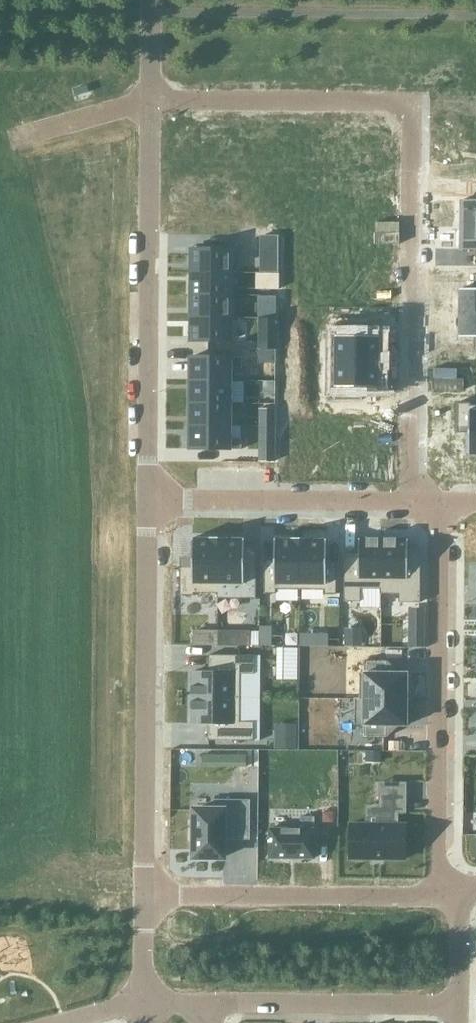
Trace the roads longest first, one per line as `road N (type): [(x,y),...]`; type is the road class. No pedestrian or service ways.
road 1 (residential): [(410,499),(411,101),(150,99)]
road 2 (residential): [(71,896),(75,450)]
road 3 (residential): [(146,495),(144,895)]
road 4 (residential): [(439,499),(438,898)]
road 5 (residential): [(150,99),(146,495)]
road 6 (residential): [(75,450),(63,373),(0,146)]
road 7 (residential): [(438,898),(144,895)]
road 8 (residential): [(410,499),(146,495)]
road 9 (residential): [(215,1004),(459,1007)]
road 10 (residential): [(150,99),(0,141)]

